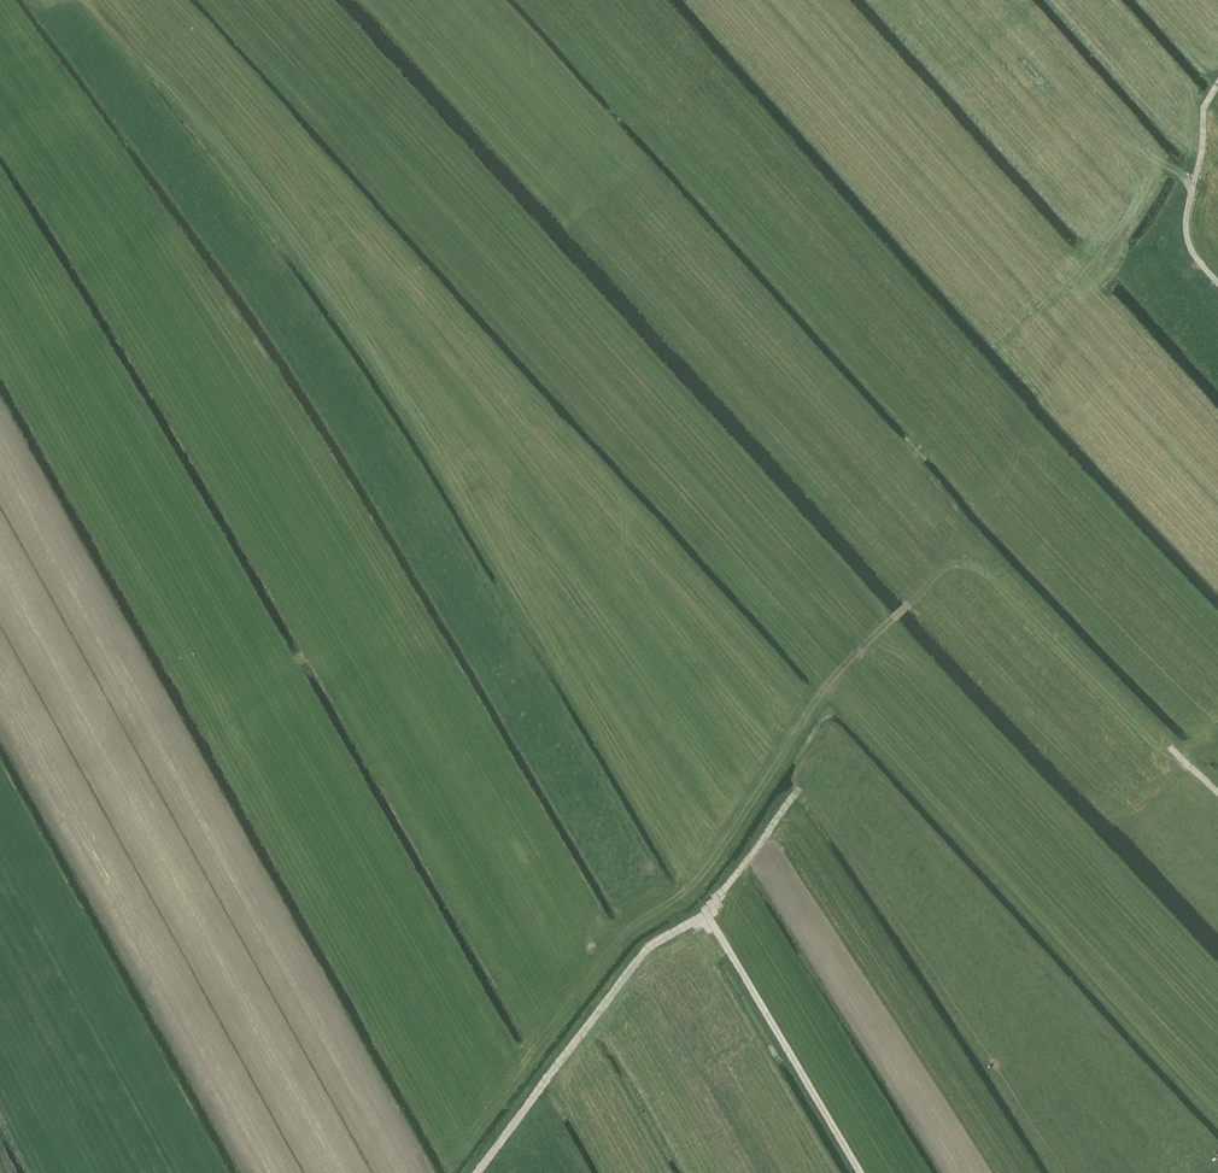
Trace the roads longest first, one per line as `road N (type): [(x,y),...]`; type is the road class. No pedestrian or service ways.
road 1 (track): [(860,1172),(706,914),(798,789)]
road 2 (track): [(706,914),(649,946),(475,1172)]
road 3 (track): [(1217,283),(1191,250),(1186,215),(1205,104),(1217,83)]

